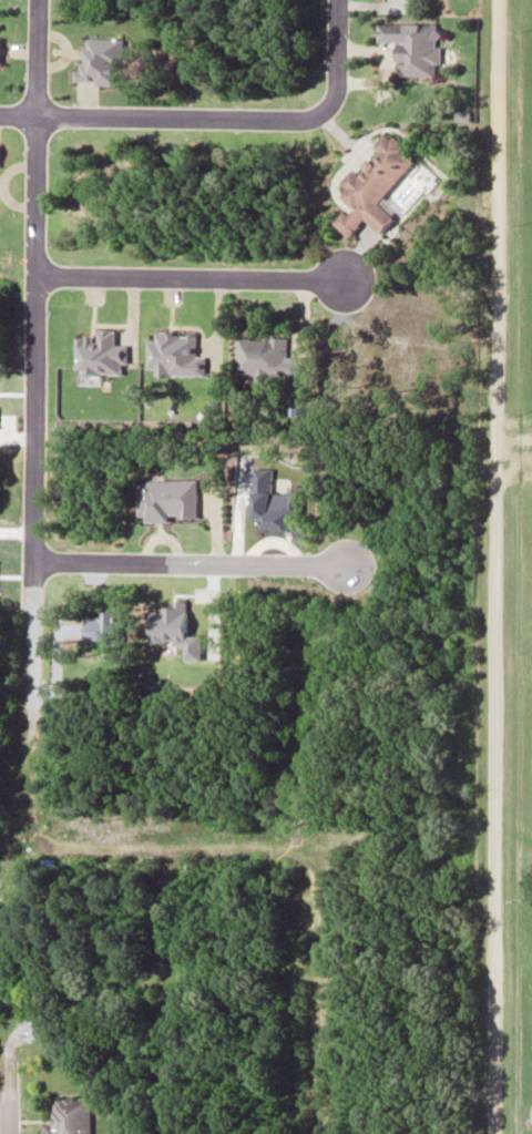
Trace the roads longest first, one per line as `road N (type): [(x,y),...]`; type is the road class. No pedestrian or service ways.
road 1 (residential): [(501,0),(495,1133)]
road 2 (residential): [(38,0),(30,600)]
road 3 (residential): [(0,114),(306,119),(324,106)]
road 4 (residential): [(30,563),(348,566)]
road 5 (residential): [(33,273),(344,277)]

